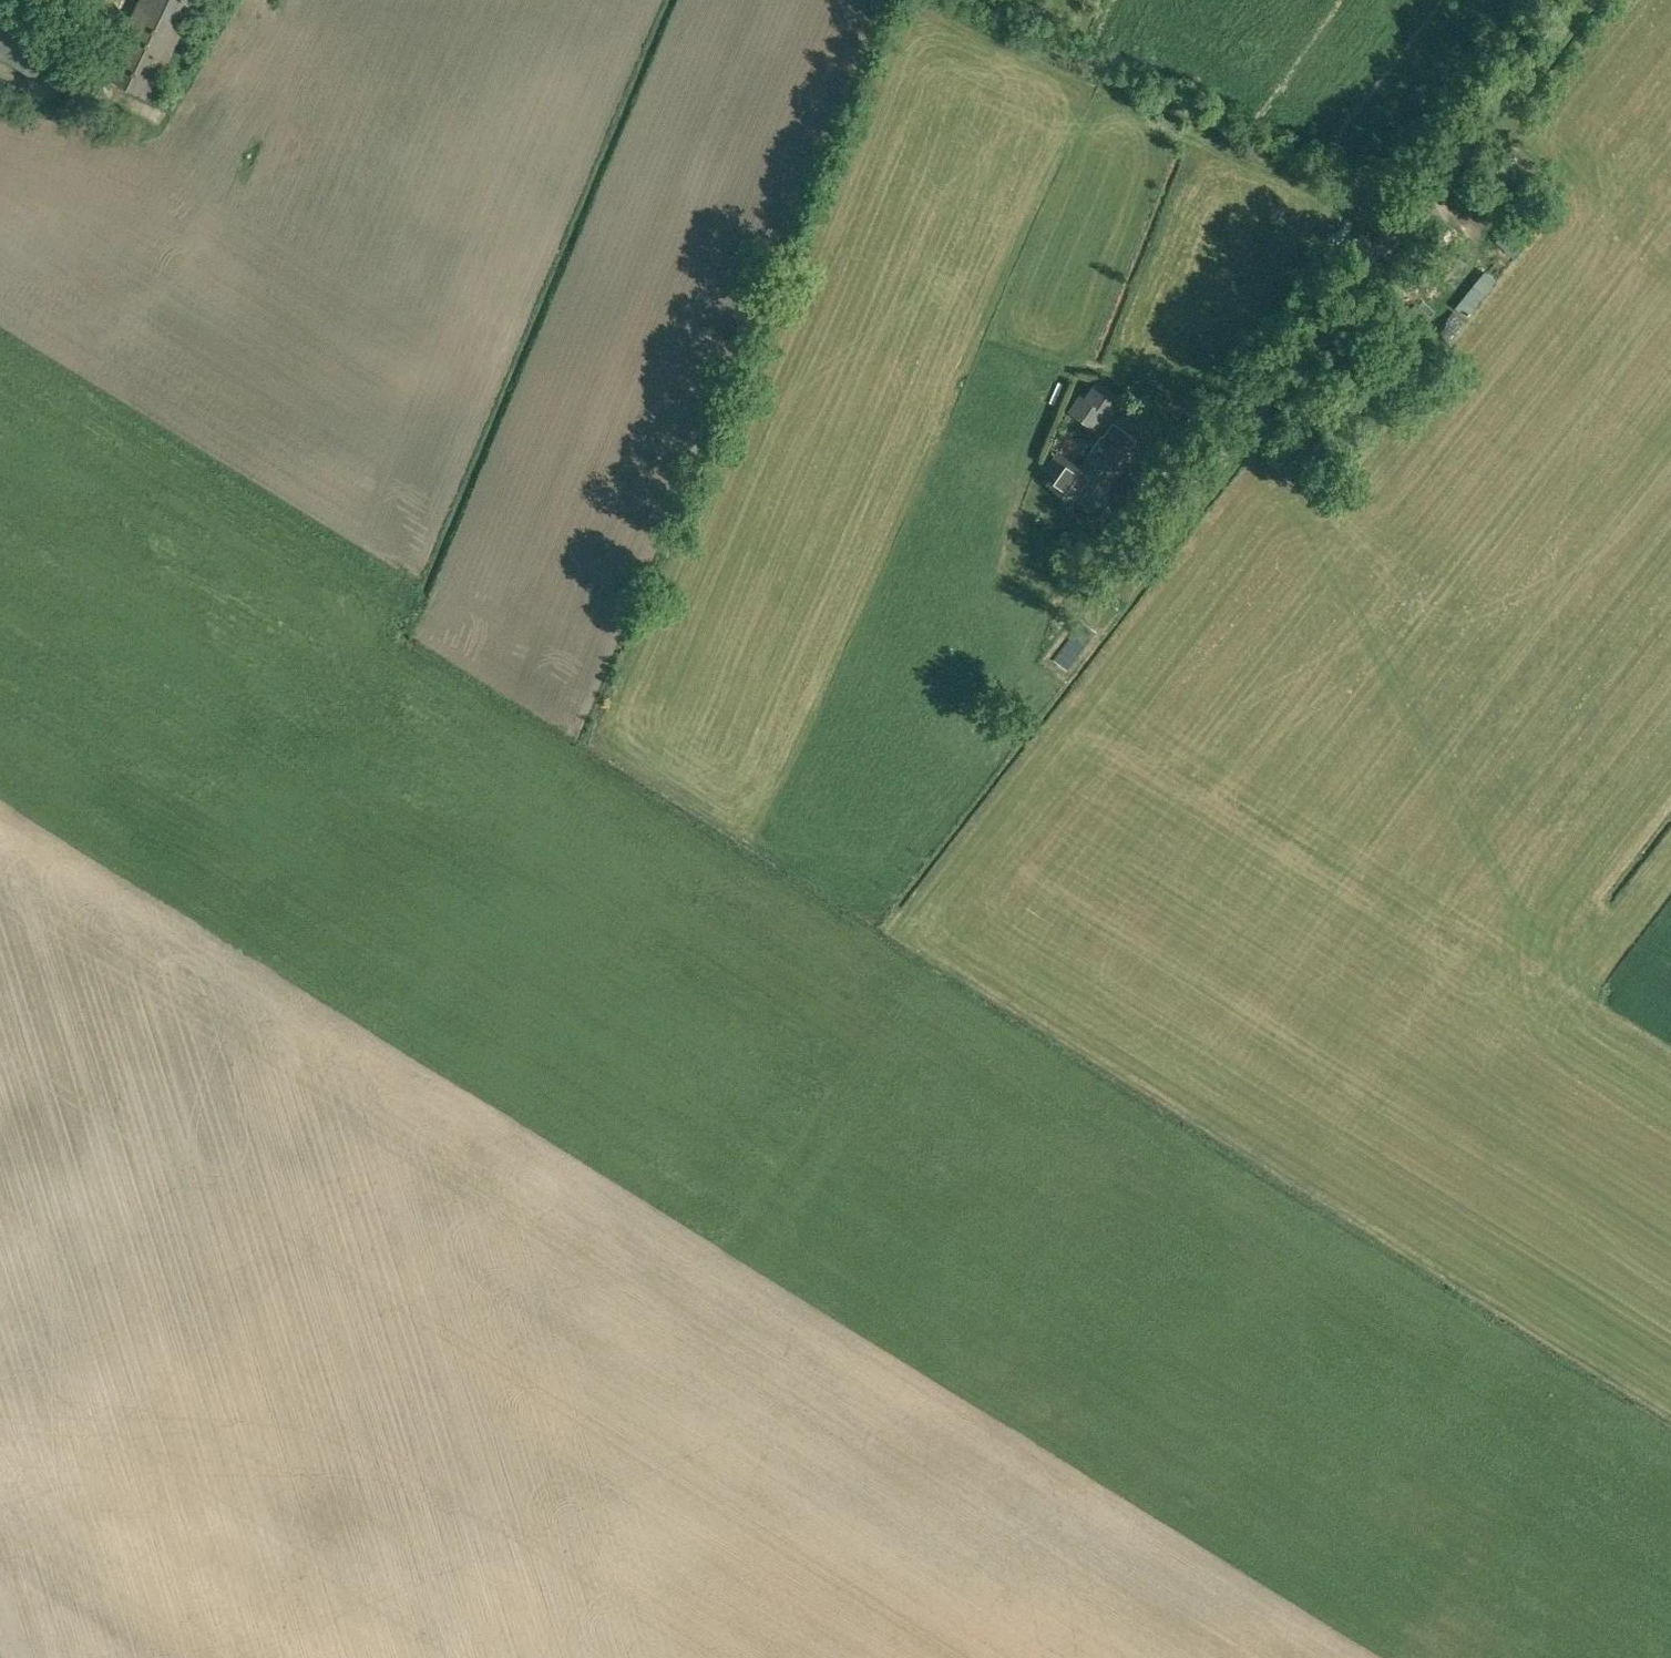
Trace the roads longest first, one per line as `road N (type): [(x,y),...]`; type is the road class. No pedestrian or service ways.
road 1 (unclassified): [(1579,0),(1169,532)]

